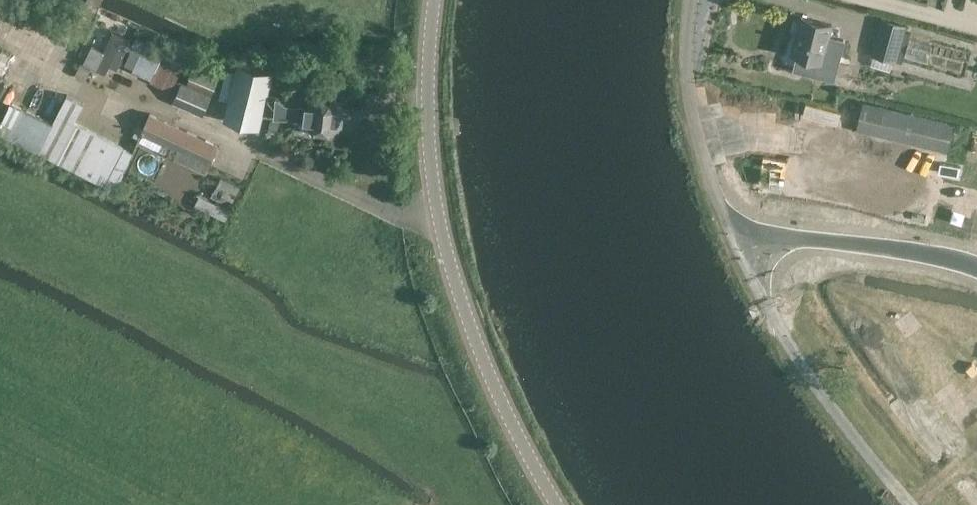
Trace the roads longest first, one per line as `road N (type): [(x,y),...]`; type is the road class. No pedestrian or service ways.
road 1 (unclassified): [(910,504),(839,415),(744,264),(704,138),(696,75),(703,0)]
road 2 (tertiary): [(560,504),(495,386),(445,238),(430,104),(437,0)]
road 3 (track): [(976,264),(842,249),(744,264)]

